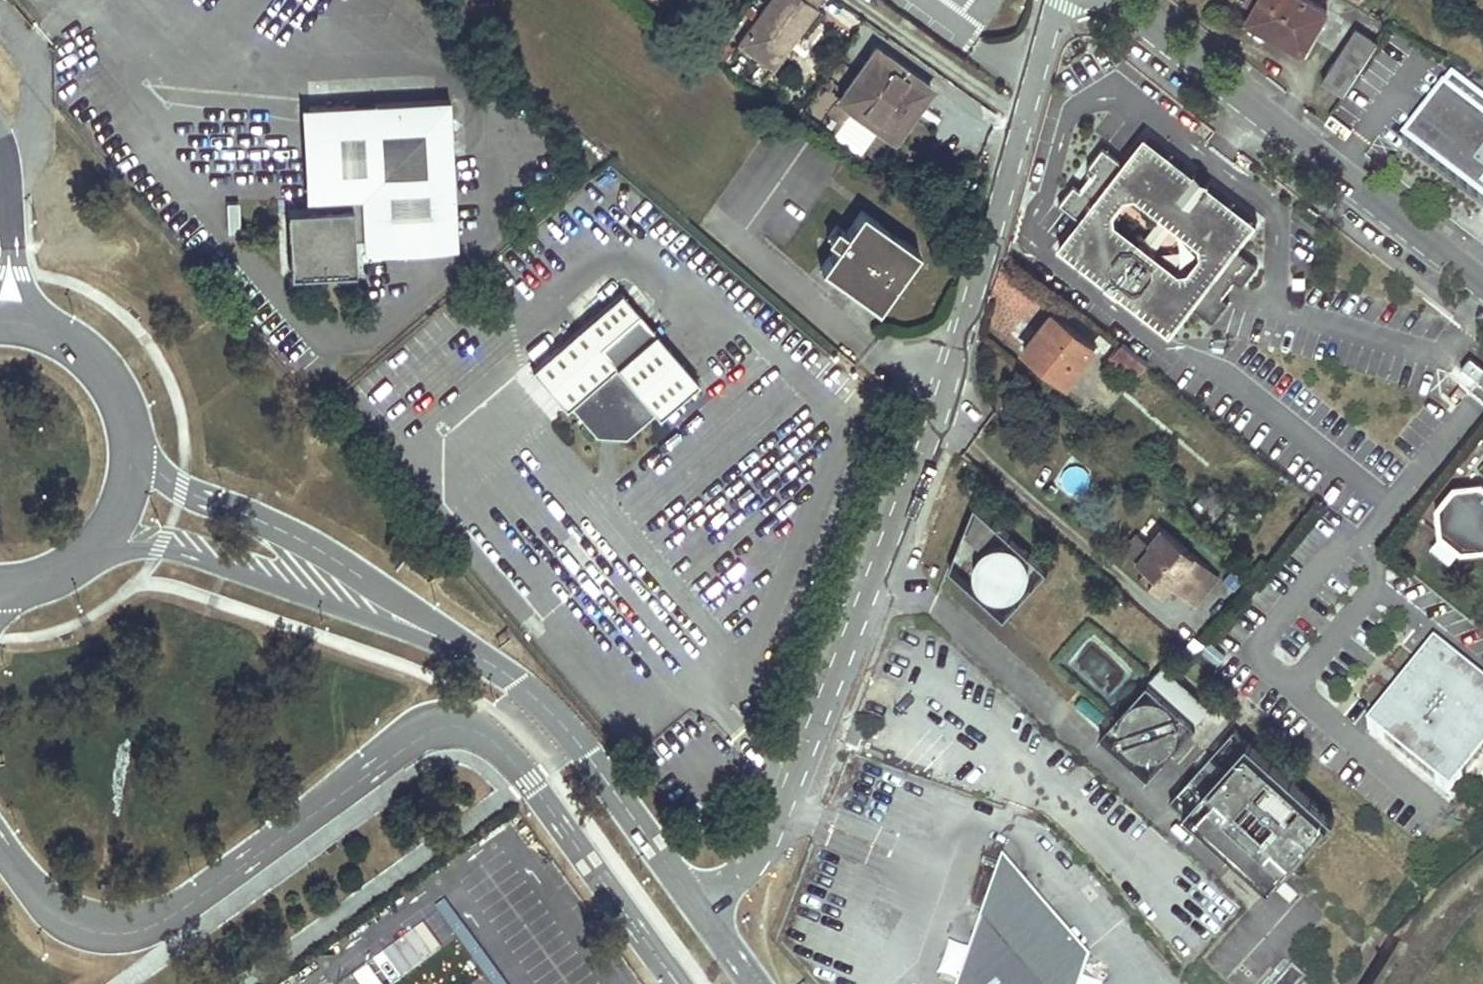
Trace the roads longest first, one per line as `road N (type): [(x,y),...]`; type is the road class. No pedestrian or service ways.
road 1 (residential): [(697,906),(765,849),(781,815),(947,384),(1059,0)]
road 2 (residential): [(1124,0),(1482,277)]
road 3 (unclassified): [(82,547),(161,542),(462,647)]
road 4 (unclassified): [(462,647),(325,553),(179,490),(123,447)]
road 5 (unclassified): [(697,906),(557,718),(462,647)]
road 6 (unclassified): [(123,447),(106,385),(80,355),(46,333)]
road 7 (unclassified): [(0,141),(13,269)]

